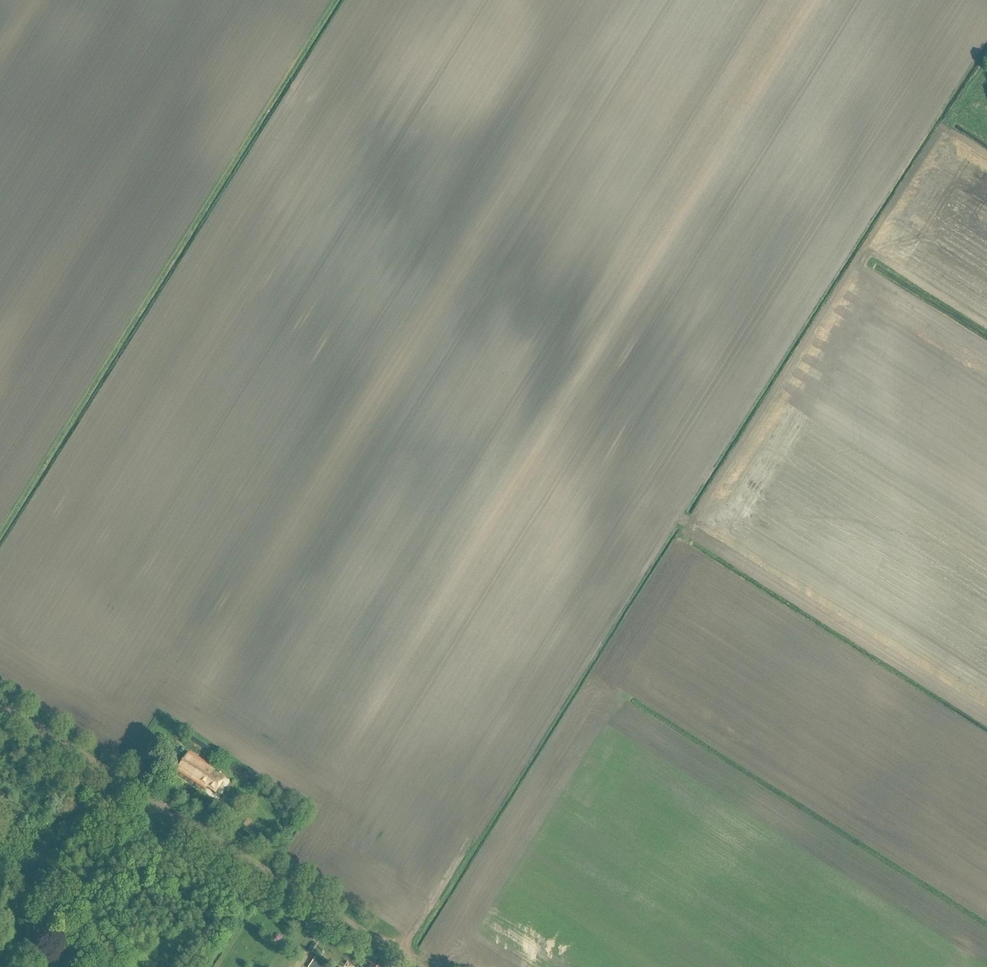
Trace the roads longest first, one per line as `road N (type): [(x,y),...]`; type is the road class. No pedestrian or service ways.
road 1 (unclassified): [(419,966),(0,703)]

